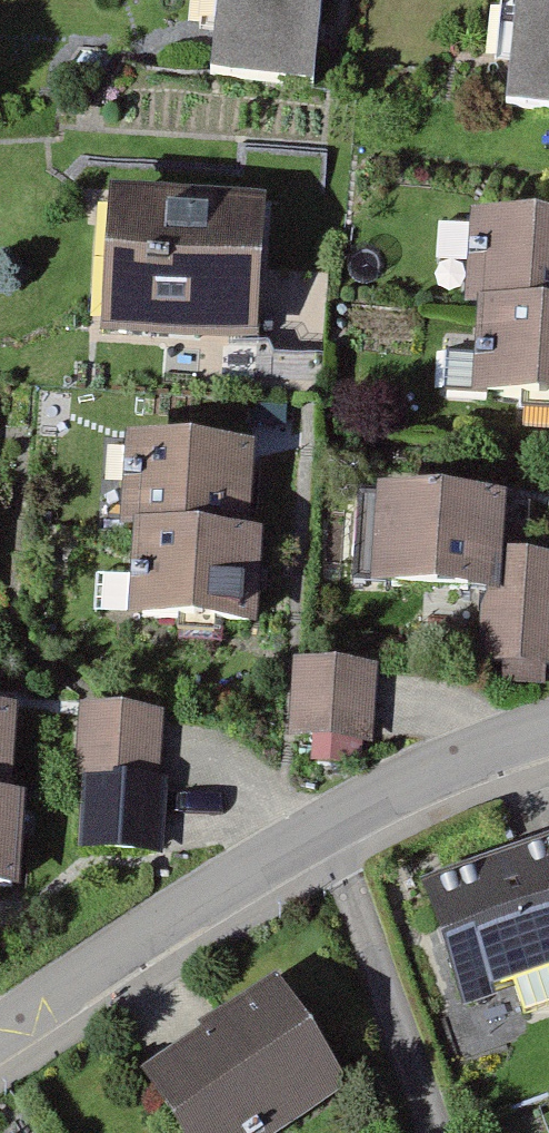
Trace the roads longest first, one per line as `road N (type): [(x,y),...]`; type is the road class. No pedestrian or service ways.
road 1 (residential): [(0,1035),(331,823)]
road 2 (residential): [(331,823),(439,1132)]
road 3 (residential): [(331,823),(548,729)]

